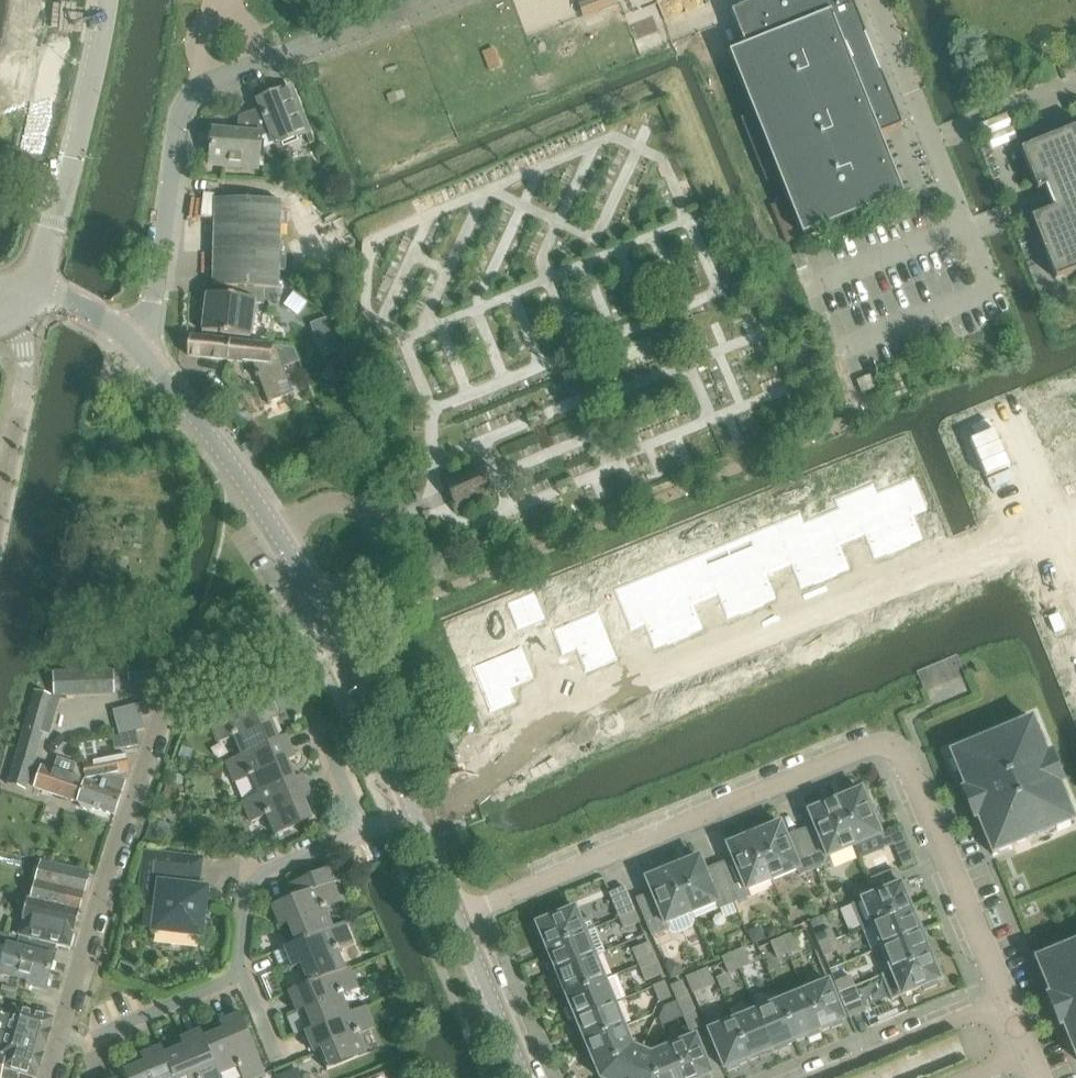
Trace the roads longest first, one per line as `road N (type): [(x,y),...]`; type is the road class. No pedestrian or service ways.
road 1 (residential): [(1004,1003),(904,761),(875,751),(458,923)]
road 2 (residential): [(417,820),(475,793),(530,740),(585,710),(1056,522)]
road 3 (residential): [(315,599),(179,667),(101,889),(60,1037)]
road 4 (tertiary): [(315,599),(220,449),(138,347)]
road 5 (secondary): [(37,289),(106,0)]
road 6 (unclassified): [(138,347),(193,104)]
road 7 (tertiary): [(413,810),(315,599)]
road 8 (residential): [(0,506),(37,289)]
road 9 (residential): [(239,976),(249,889),(268,867),(364,830)]
road 10 (unclassified): [(245,72),(427,0)]
road 11 (residential): [(1004,1003),(827,1077)]
road 12 (tertiary): [(523,1077),(458,923)]
road 13 (residential): [(92,1038),(239,976)]

